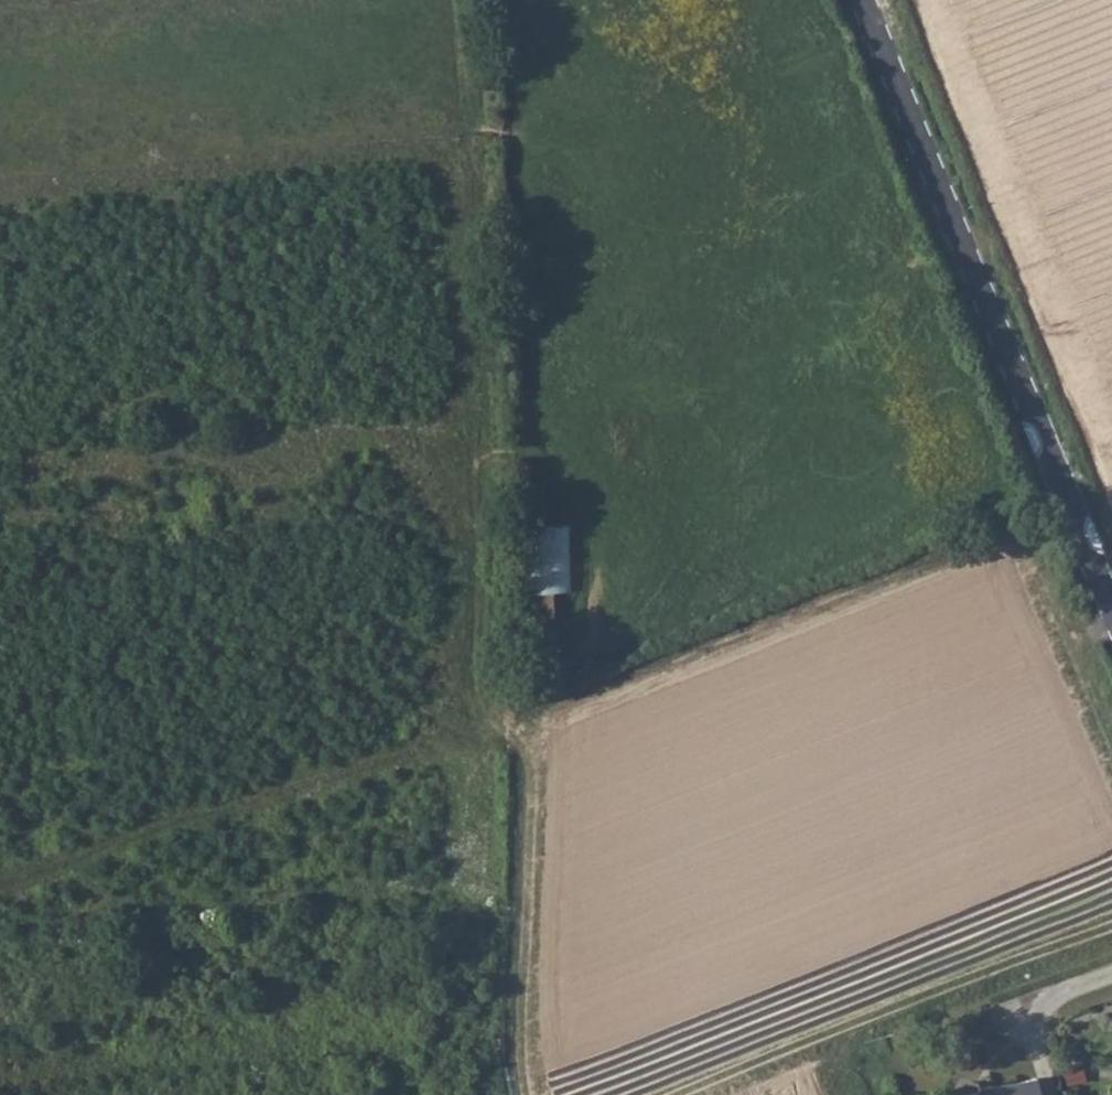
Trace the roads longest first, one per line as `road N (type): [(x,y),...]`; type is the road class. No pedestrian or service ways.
road 1 (unclassified): [(857,0),(1111,611)]

